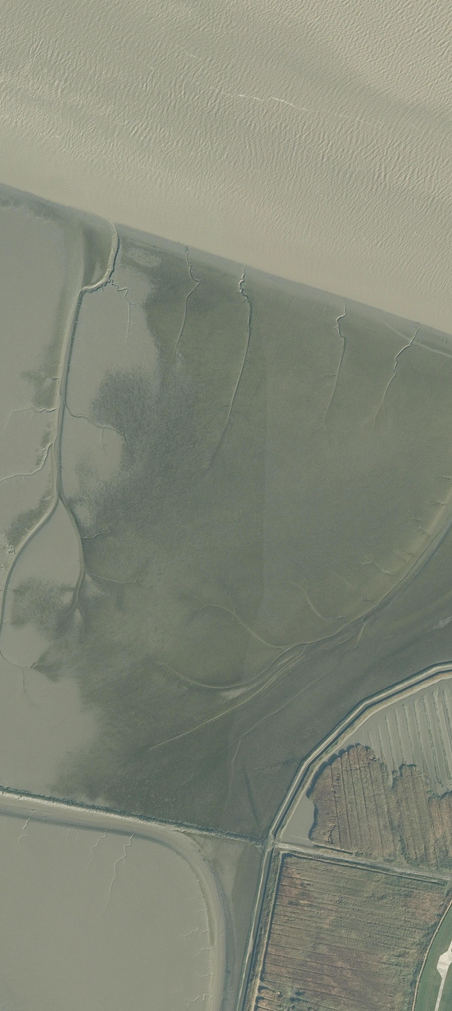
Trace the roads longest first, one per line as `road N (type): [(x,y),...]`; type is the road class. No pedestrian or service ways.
road 1 (track): [(451,881),(269,844)]

